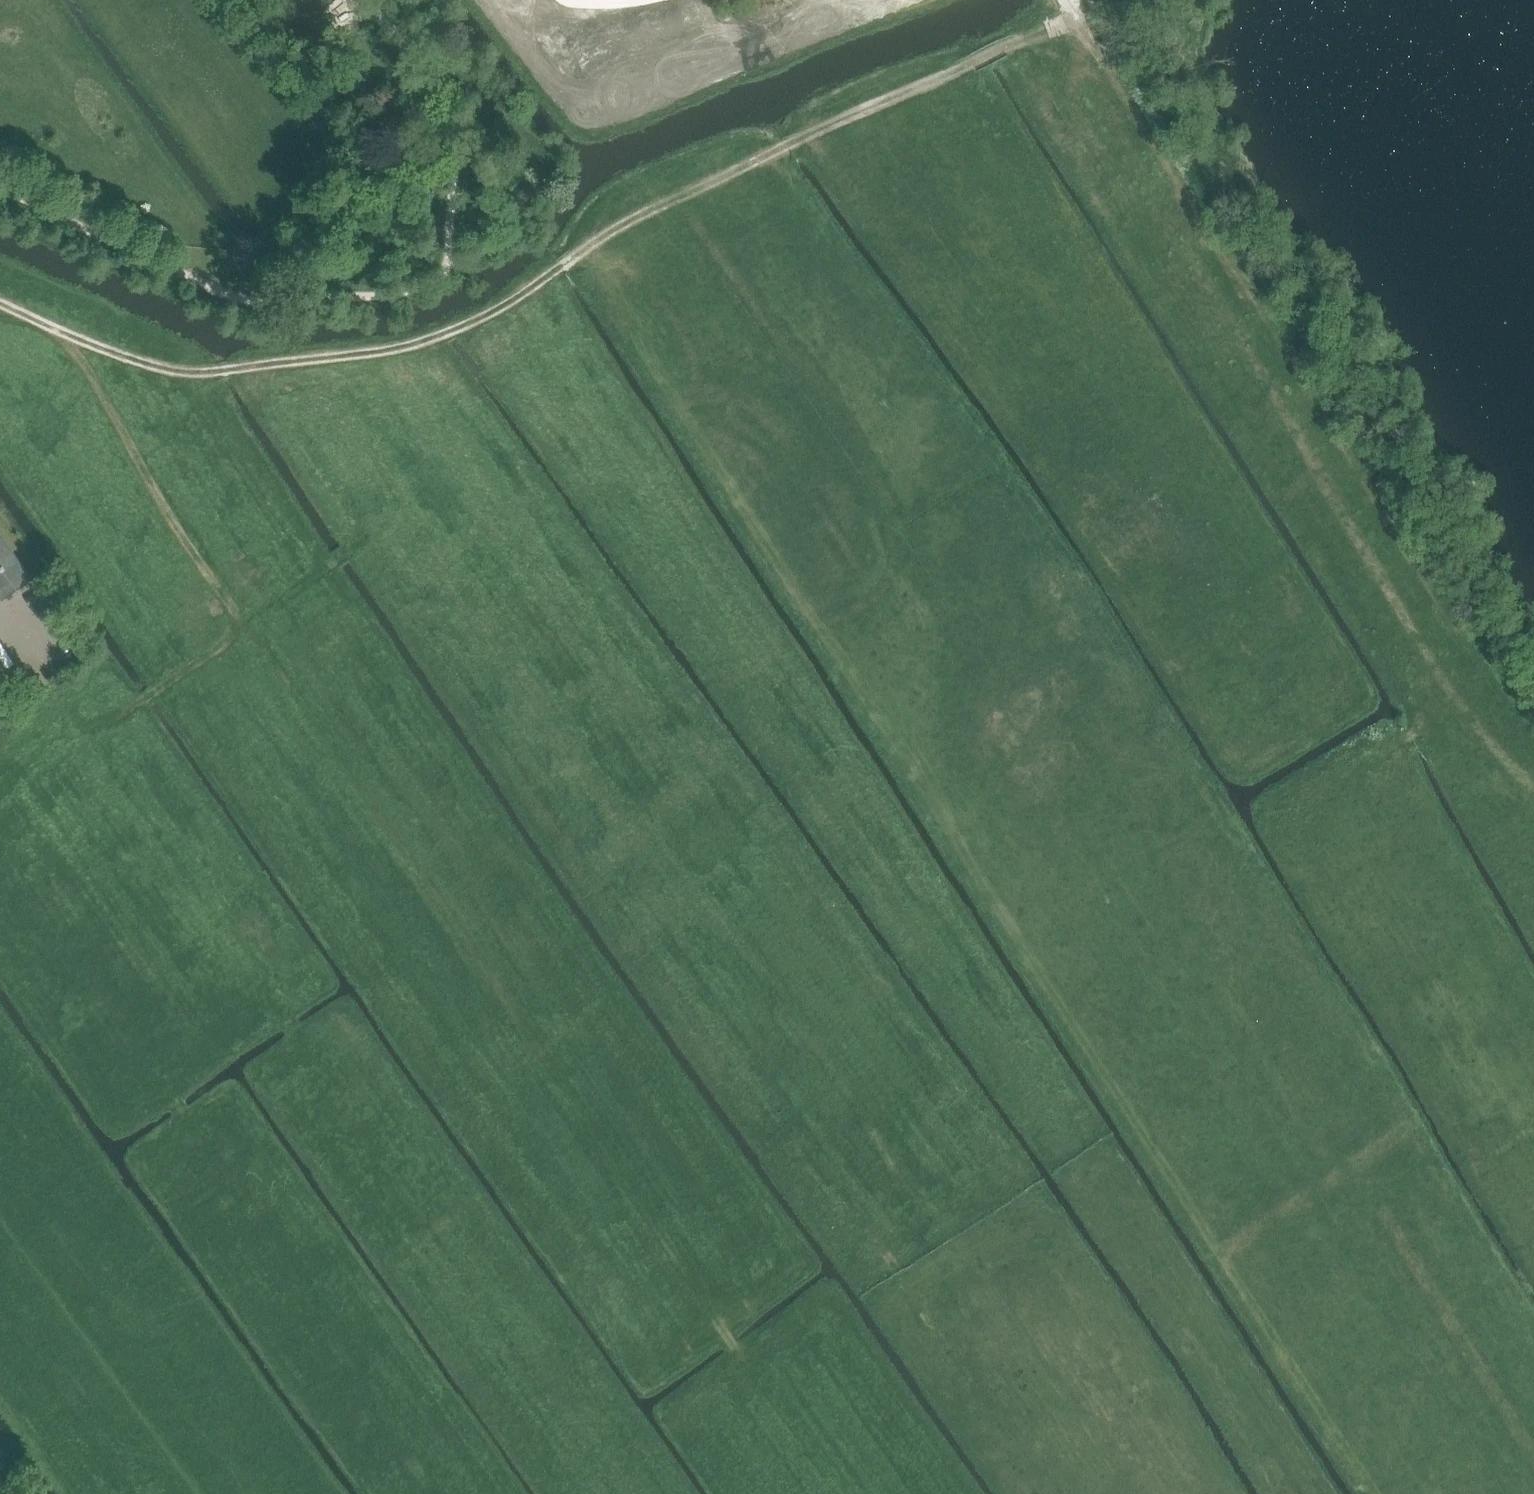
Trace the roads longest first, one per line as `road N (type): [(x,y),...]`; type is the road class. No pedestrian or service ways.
road 1 (track): [(1067,0),(1107,105),(1469,722),(1533,778)]
road 2 (track): [(480,333),(573,273),(604,226),(683,174),(858,116),(1018,48),(1072,16)]

